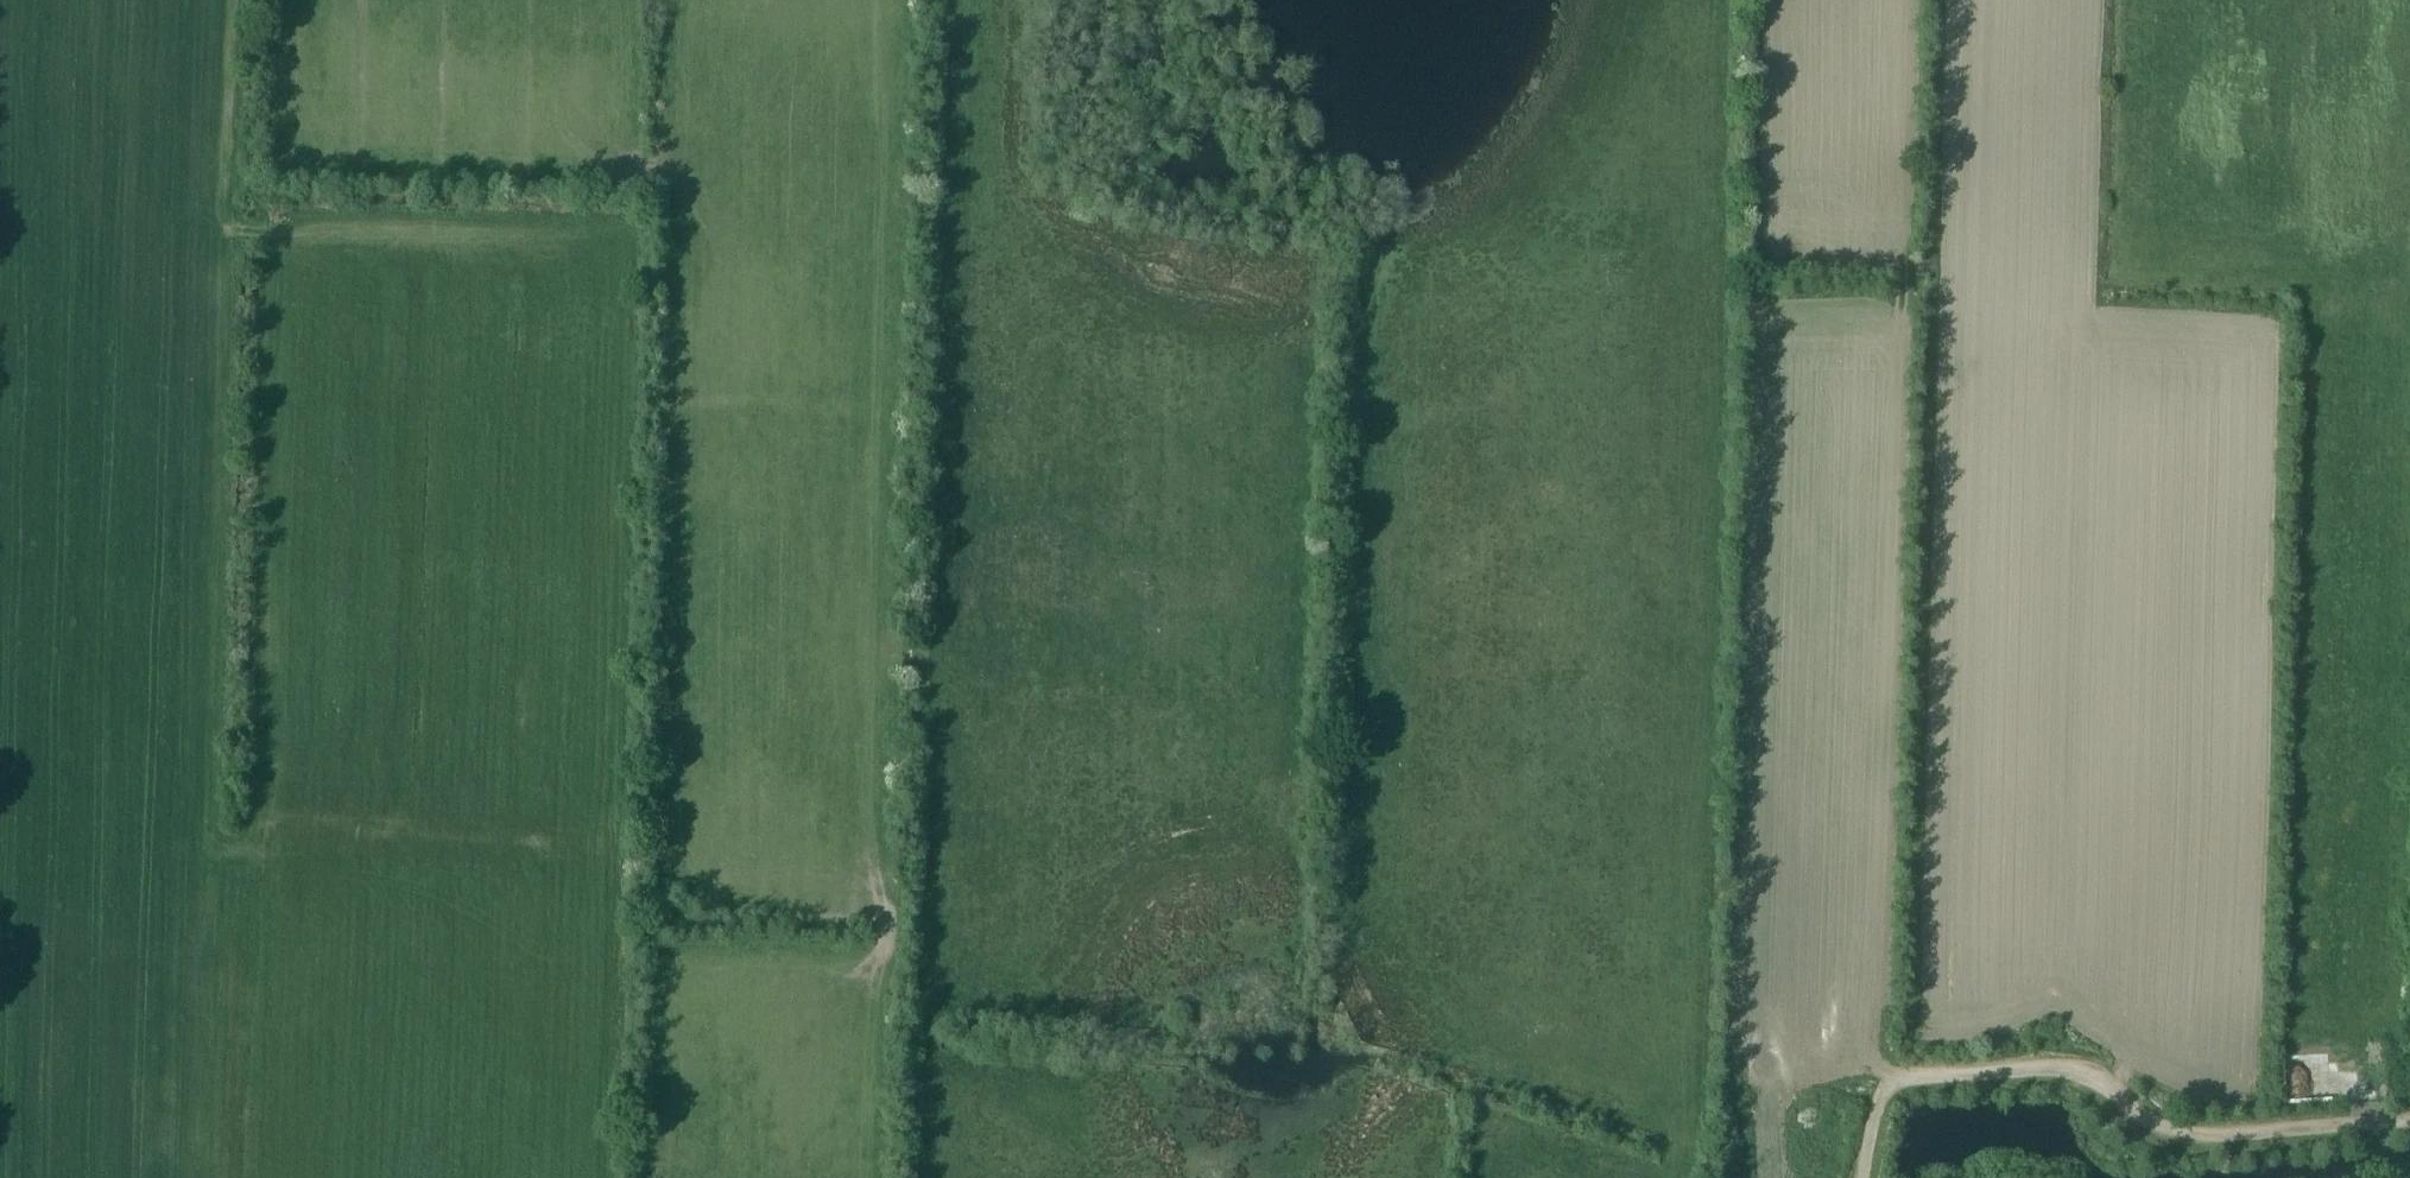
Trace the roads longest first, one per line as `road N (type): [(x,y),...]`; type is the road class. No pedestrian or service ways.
road 1 (track): [(1861,1177),(1875,1107),(1890,1082),(1921,1070),(2068,1063),(2100,1075),(2139,1111),(2182,1132),(2409,1123)]
road 2 (track): [(232,0),(228,222)]

